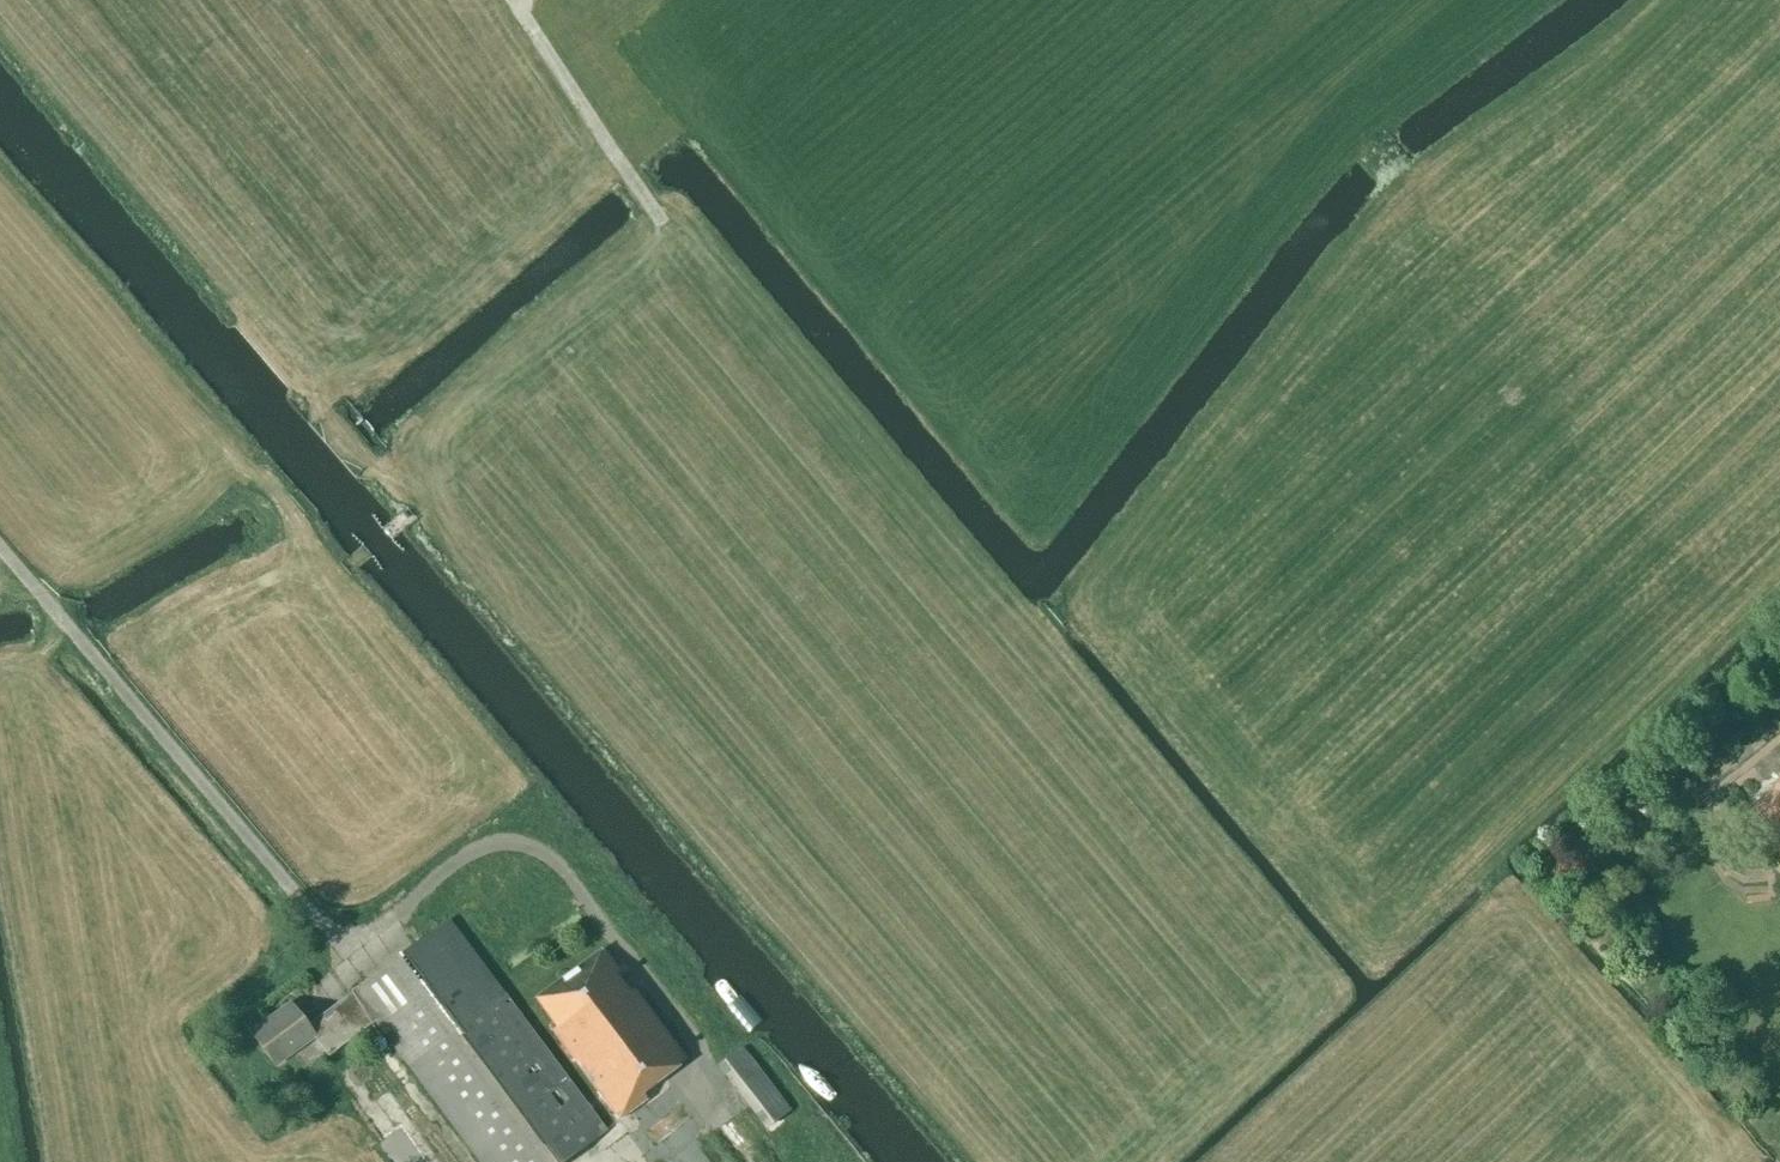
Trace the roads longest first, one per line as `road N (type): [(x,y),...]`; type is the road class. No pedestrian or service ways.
road 1 (unclassified): [(354,954),(0,548)]

